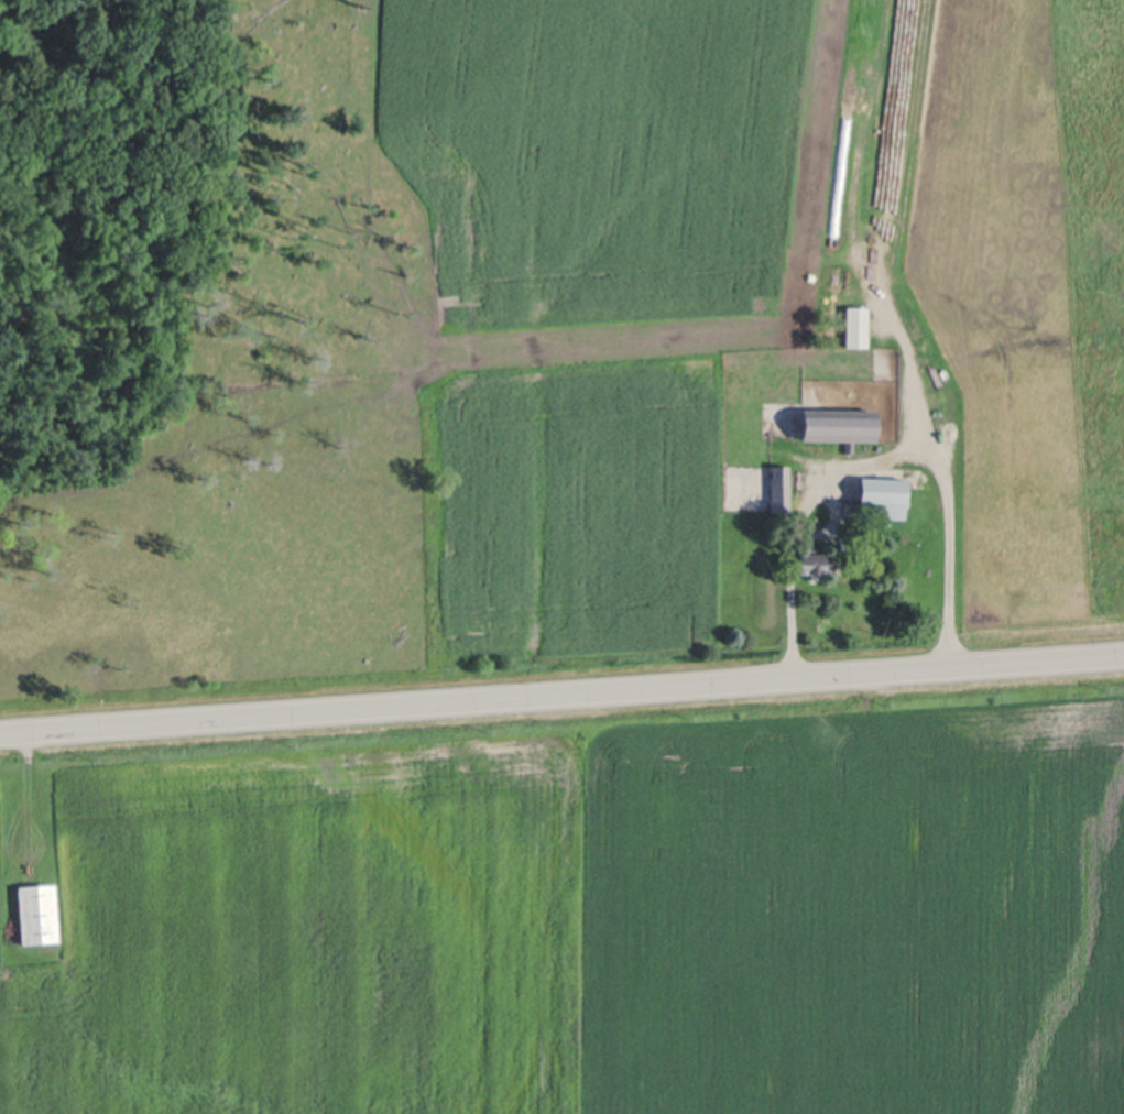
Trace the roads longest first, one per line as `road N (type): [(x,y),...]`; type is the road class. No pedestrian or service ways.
road 1 (secondary): [(1123,654),(0,734)]

